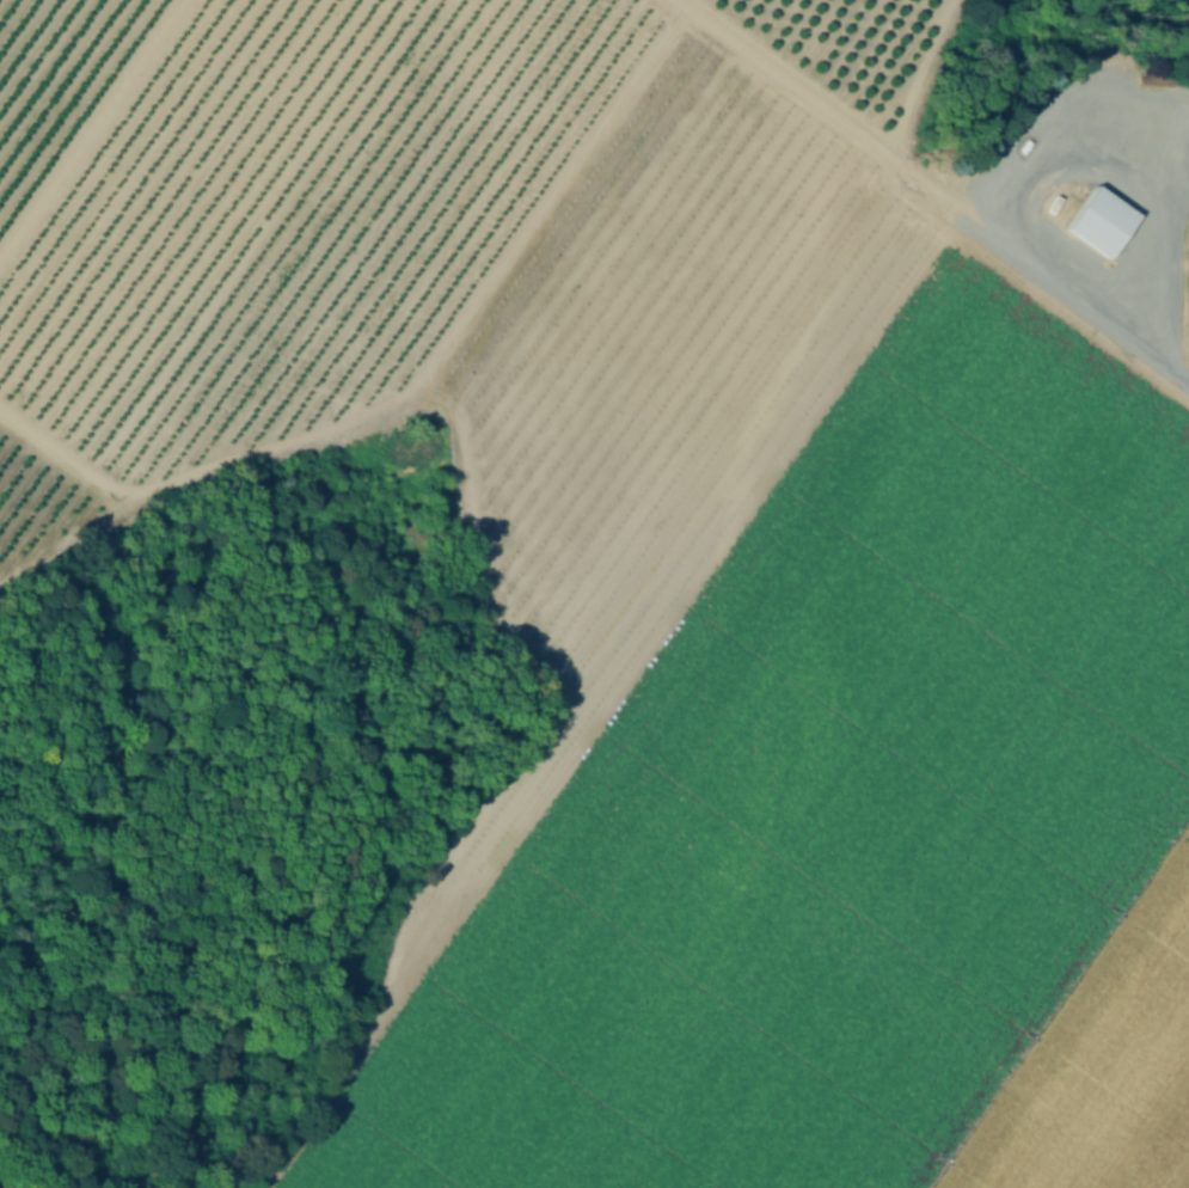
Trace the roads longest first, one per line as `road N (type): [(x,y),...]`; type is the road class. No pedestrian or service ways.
road 1 (track): [(1188,367),(685,0)]

